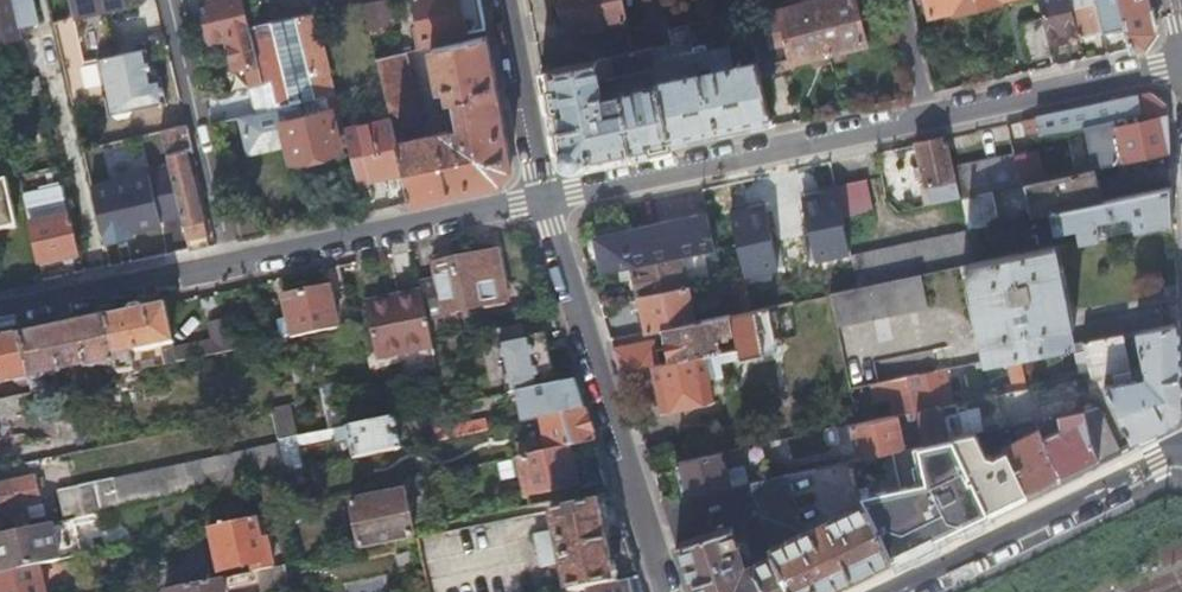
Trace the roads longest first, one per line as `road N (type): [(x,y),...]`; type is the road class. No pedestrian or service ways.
road 1 (residential): [(544,195),(666,591)]
road 2 (residential): [(930,113),(544,195)]
road 3 (residential): [(889,591),(1181,452)]
road 4 (residential): [(544,195),(231,262)]
road 5 (residential): [(169,0),(231,262)]
road 6 (residential): [(1181,58),(930,113)]
road 7 (residential): [(231,262),(0,312)]
road 8 (residential): [(505,0),(544,195)]

